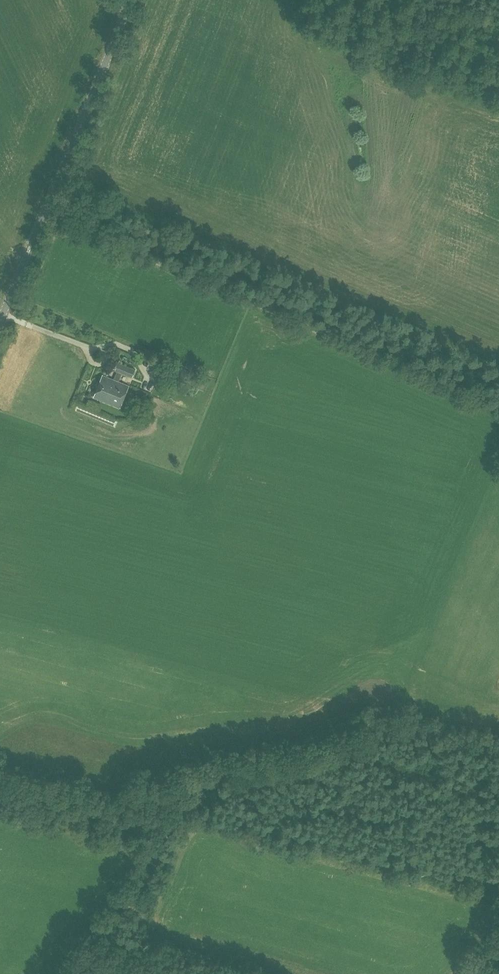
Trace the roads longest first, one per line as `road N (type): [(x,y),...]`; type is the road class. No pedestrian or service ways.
road 1 (track): [(498,408),(41,214)]
road 2 (tertiary): [(0,311),(130,0)]

